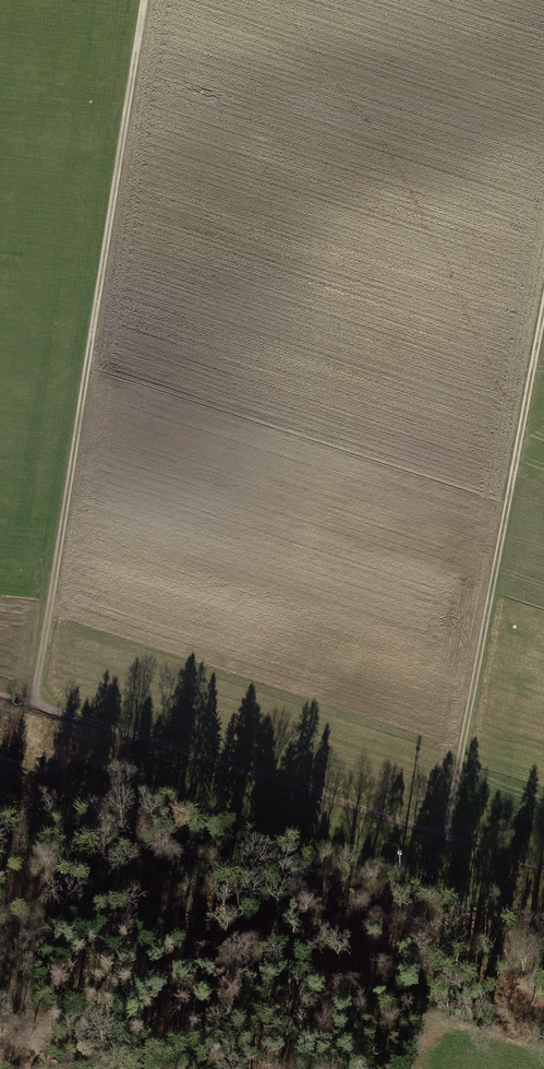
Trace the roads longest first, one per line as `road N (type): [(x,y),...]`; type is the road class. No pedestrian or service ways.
road 1 (track): [(46,709),(37,681),(145,0)]
road 2 (track): [(448,836),(543,317)]
road 3 (track): [(543,867),(46,709)]
road 4 (track): [(39,905),(425,1016)]
road 5 (track): [(448,836),(395,906),(303,885),(241,959)]
road 6 (track): [(85,836),(285,901)]
road 7 (track): [(134,735),(92,825),(39,905)]

